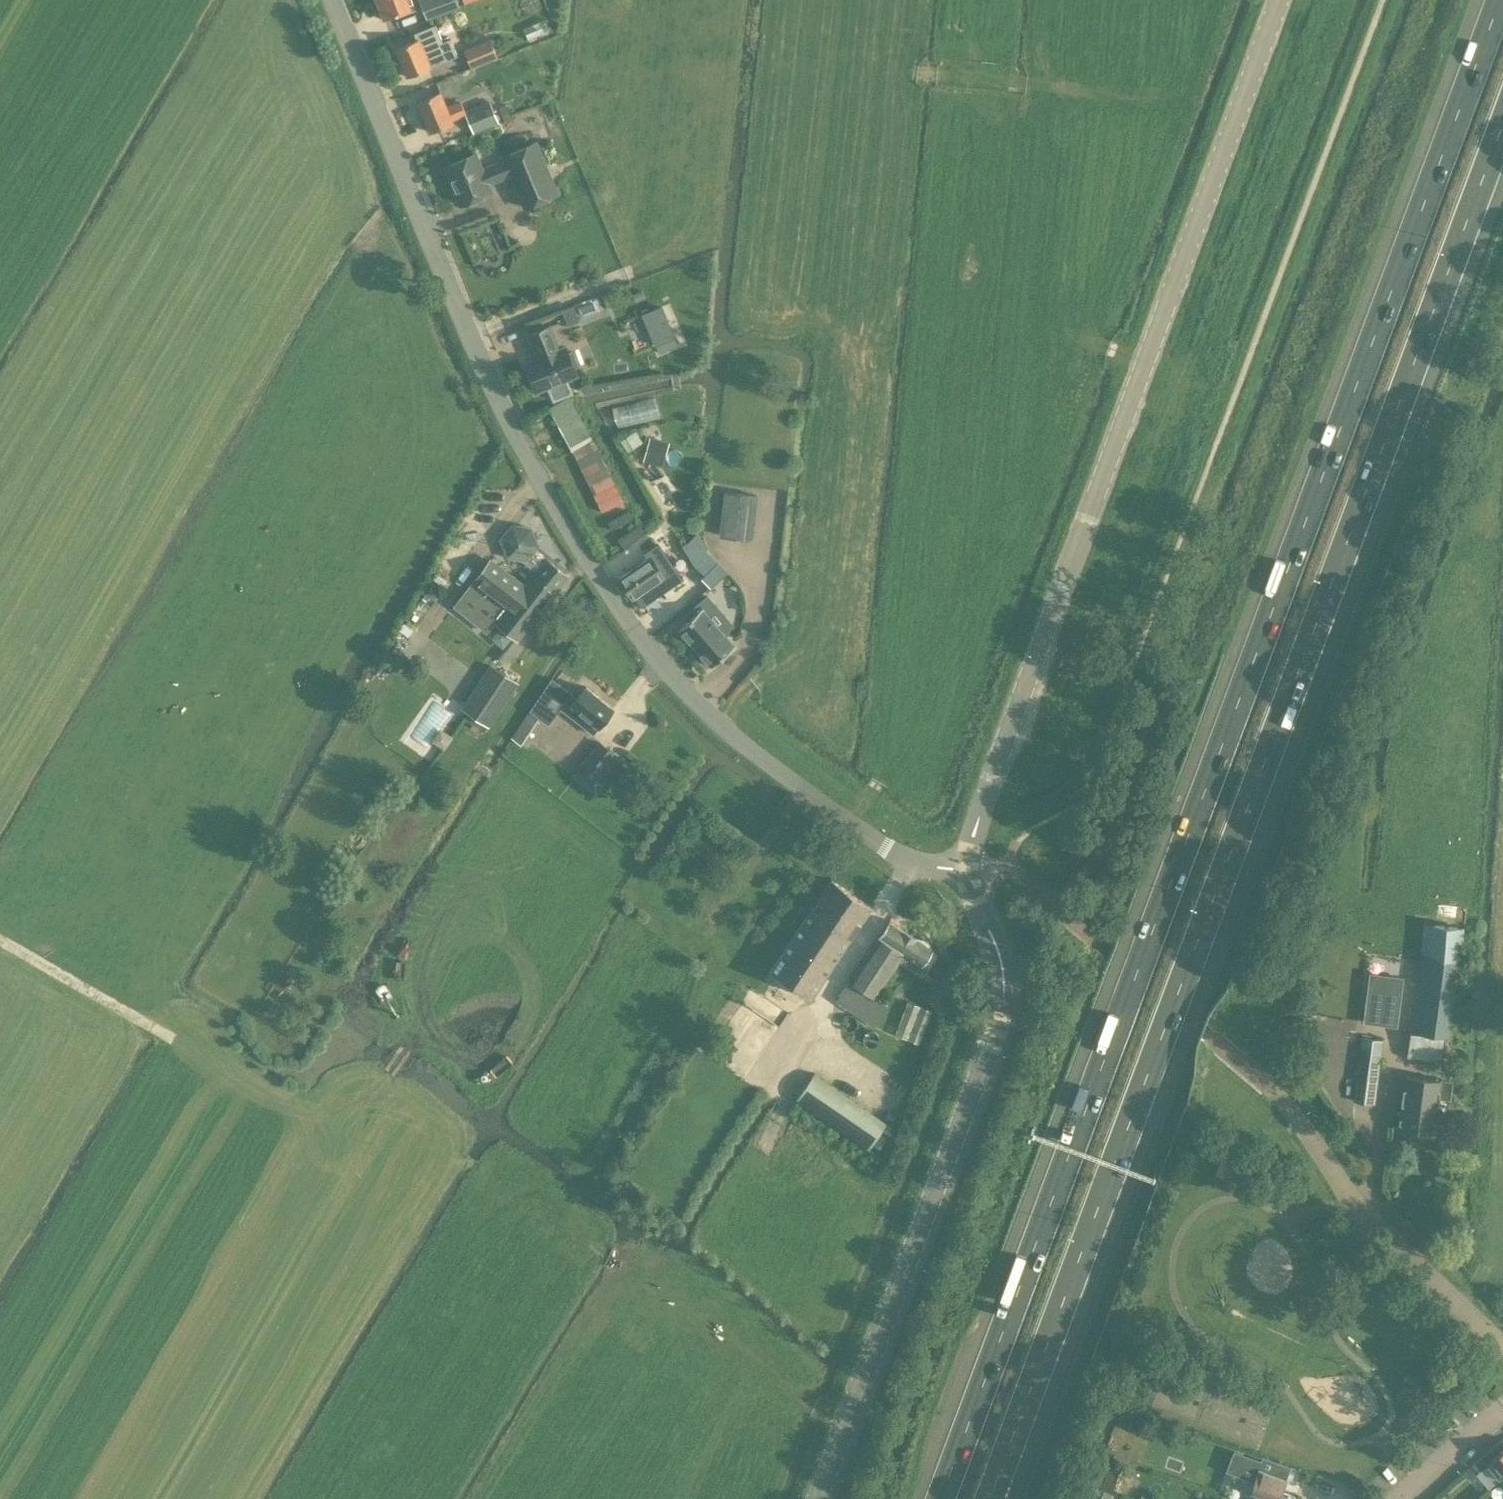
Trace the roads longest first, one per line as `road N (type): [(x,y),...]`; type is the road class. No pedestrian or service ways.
road 1 (motorway): [(1500,0),(940,1498)]
road 2 (motorway): [(989,1498),(1502,124)]
road 3 (unclassified): [(966,870),(919,866),(861,833),(713,717),(596,572),(508,417),(333,0)]
road 4 (tertiary): [(966,870),(981,808),(1281,0)]
road 5 (tertiary): [(808,1498),(996,1011),(1001,968),(966,870)]
road 6 (unclassified): [(1502,1355),(1360,1213),(1303,1123)]
road 7 (track): [(188,1054),(0,944)]
road 8 (residential): [(1402,1498),(1502,1415)]

